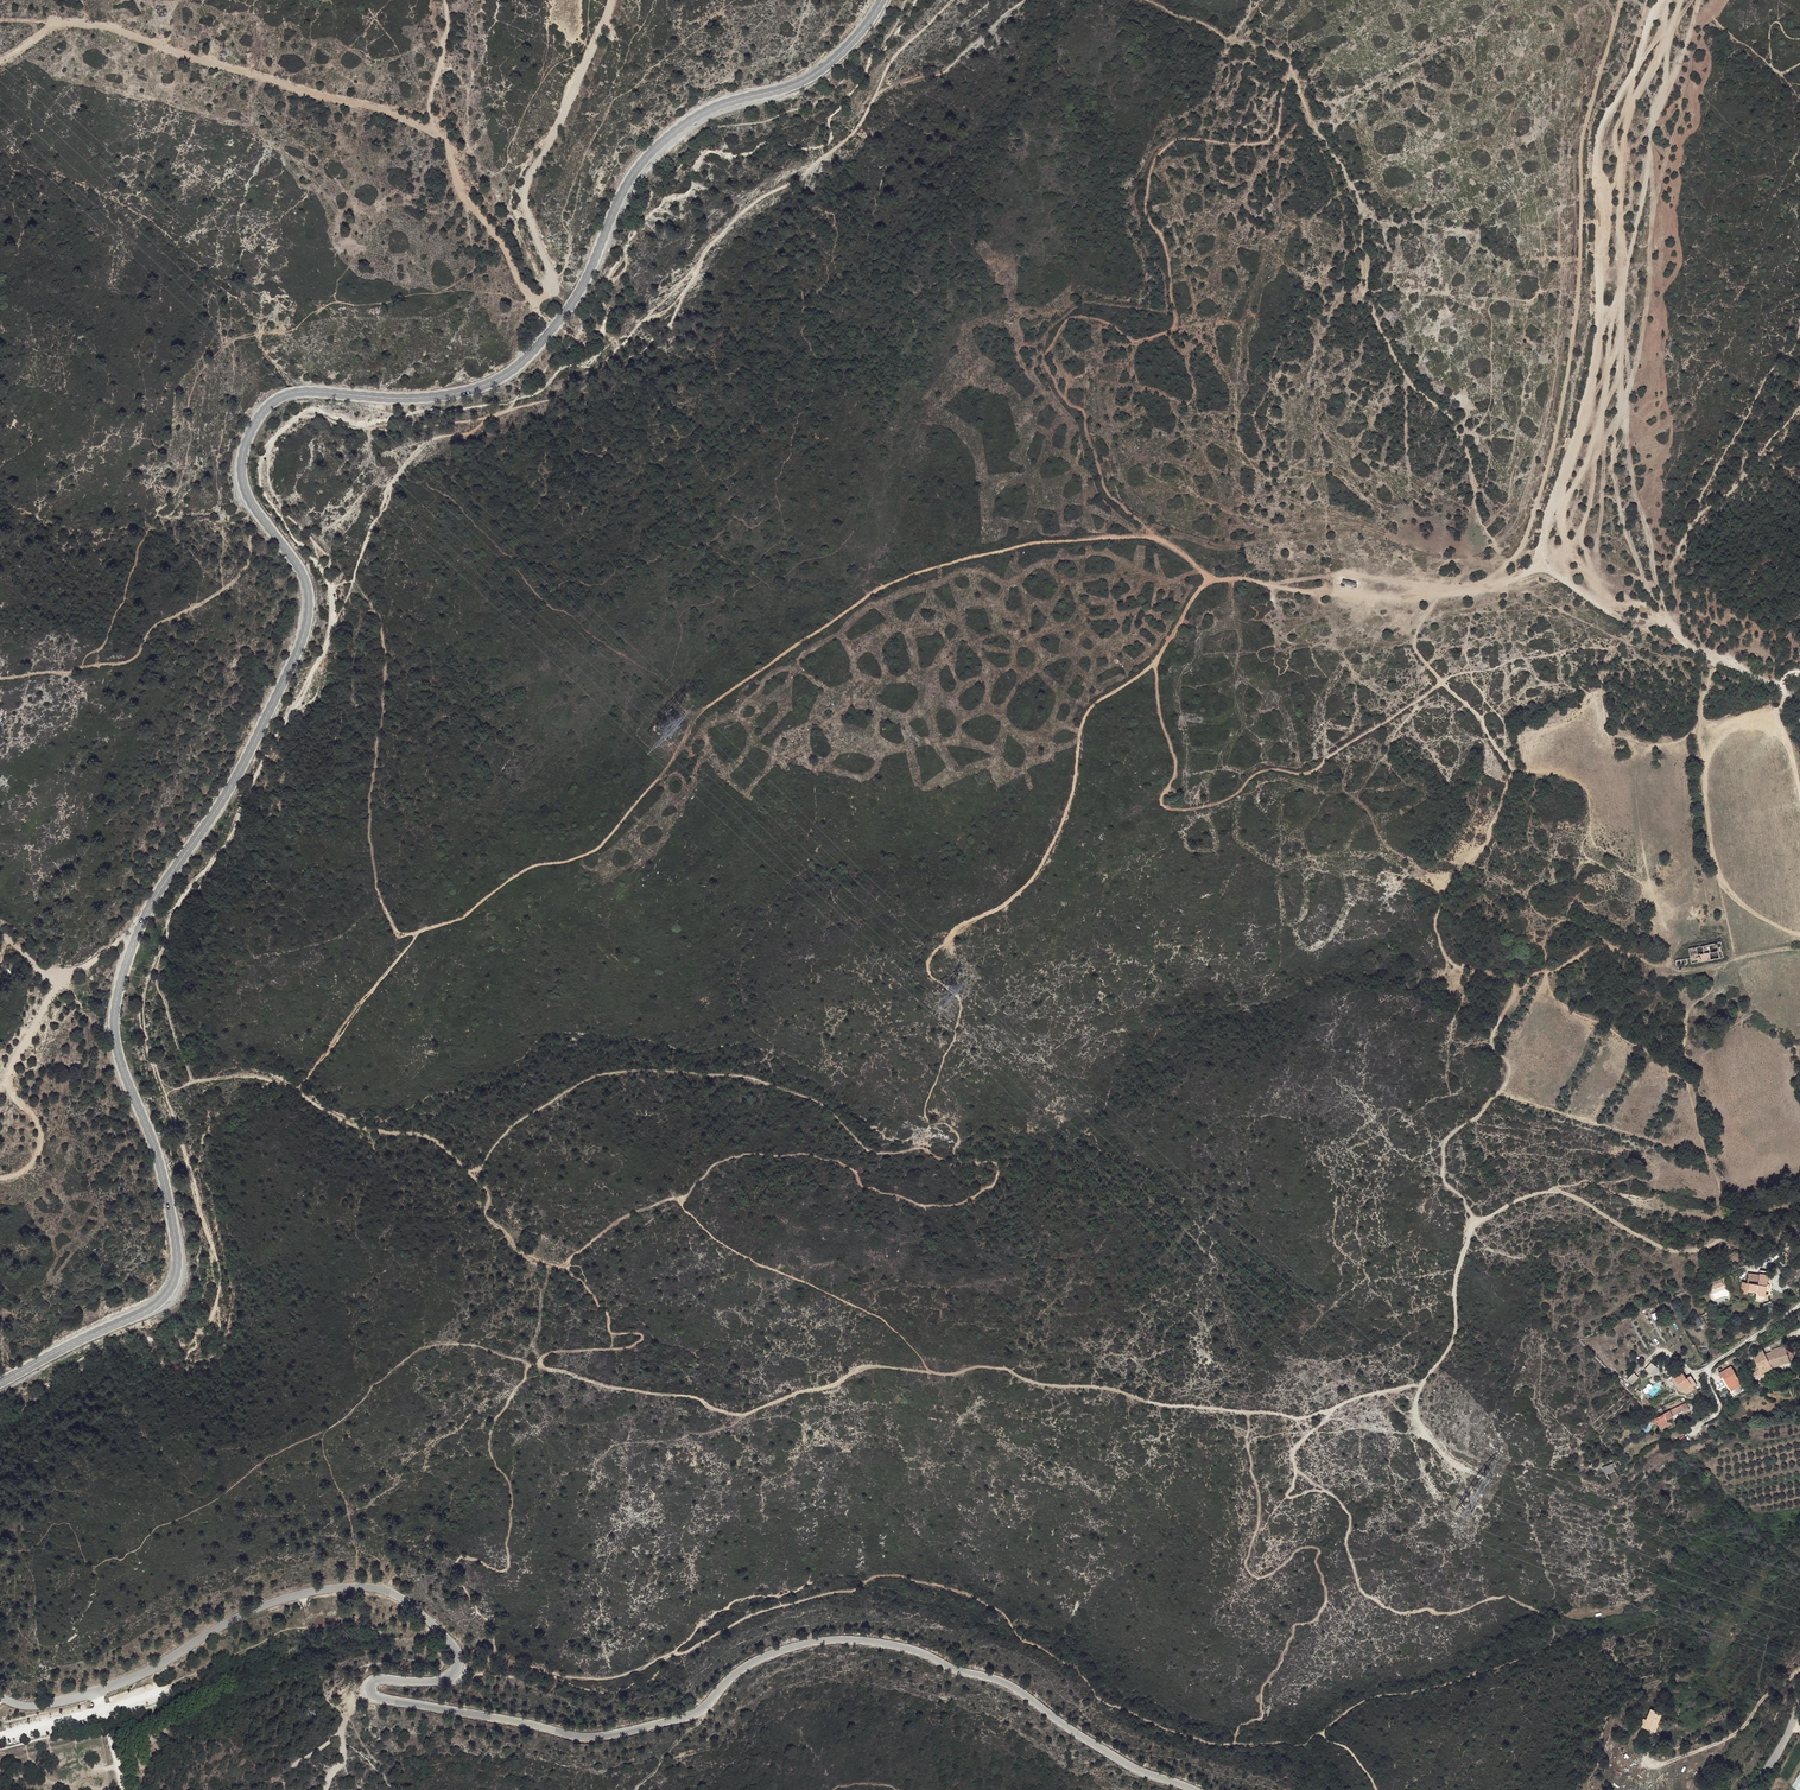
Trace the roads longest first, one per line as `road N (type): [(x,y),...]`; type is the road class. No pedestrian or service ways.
road 1 (secondary): [(0,1386),(154,1307),(175,1279),(161,1162),(121,1062),(114,1019),(145,914),(235,780),(303,639),(301,568),(248,497),(239,466),(262,410),(296,392),(435,397),(507,374),(566,311),(647,155),(700,113),(814,75),(862,30),(881,0)]
road 2 (tertiary): [(1201,1789),(1130,1763),(1005,1682),(860,1639),(771,1653),(741,1667),(693,1711),(606,1733),(386,1699),(373,1695),(377,1682),(441,1681),(461,1659),(413,1604),(364,1586),(267,1603),(96,1692),(35,1706),(0,1696)]
road 3 (track): [(505,412),(390,430),(311,417),(281,440),(273,466),(282,498),(327,555),(333,624),(225,850),(167,925),(143,1005),(209,1236),(217,1303),(186,1344),(124,1340),(0,1409)]
road 4 (track): [(1209,582),(1171,547),(1124,538),(997,553),(865,597),(725,694),(602,846),(562,865),(535,865),(457,921),(418,933)]
road 5 (track): [(1234,1744),(1103,1699),(1080,1670),(1016,1634),(1008,1616),(974,1594),(900,1575),(778,1606),(628,1671),(576,1679),(459,1669)]
road 6 (track): [(1334,1407),(1422,1384),(1456,1333),(1456,1285),(1473,1226),(1515,1202),(1568,1195),(1664,1250),(1701,1250),(1723,1238),(1732,1209),(1685,1033),(1688,1008),(1709,995),(1720,965)]
road 7 (track): [(551,1366),(739,1413),(882,1365),(948,1372),(981,1364),(1194,1405),(1297,1413),(1334,1407)]
road 8 (track): [(1478,588),(1406,597),(1209,582),(1154,662),(1087,709),(1059,831),(1024,886),(957,927),(927,962)]
road 9 (track): [(1294,75),(1273,137),(1236,145),(1180,140),(1155,160),(1146,209),(1167,254),(1175,328),(1133,338),(1075,317),(1042,358),(1067,403),(1083,410),(1108,497),(1149,538)]
road 10 (track): [(1659,0),(1632,77),(1600,135),(1596,334),(1539,557),(1540,568),(1611,617),(1668,624)]
road 11 (track): [(1145,0),(1289,63),(1359,200),(1366,300),(1405,380),(1463,441),(1476,516),(1507,564)]
road 12 (track): [(447,0),(431,93),(434,133),(447,145),(469,203),(536,298),(552,286),(525,188),(608,0)]
road 13 (track): [(956,0),(893,57),(861,124),(798,183),(762,196),(704,252),(669,326),(617,372)]
road 14 (track): [(0,19),(108,25),(434,133)]
road 15 (track): [(738,0),(613,102),(571,189),(563,217),(572,250),(552,286)]
road 16 (track): [(260,515),(235,582),(155,624),(126,663),(0,679)]
road 17 (track): [(135,937),(100,951),(54,991),(10,1060),(7,1094),(36,1117),(39,1152),(0,1175)]
road 18 (track): [(1720,965),(1727,956),(1703,844),(1693,732),(1715,659)]
road 19 (track): [(334,586),(354,581),(392,482),(409,458),(486,418)]
road 20 (track): [(683,293),(643,322),(578,391),(505,412)]
road 21 (track): [(876,97),(947,73),(1029,0)]

